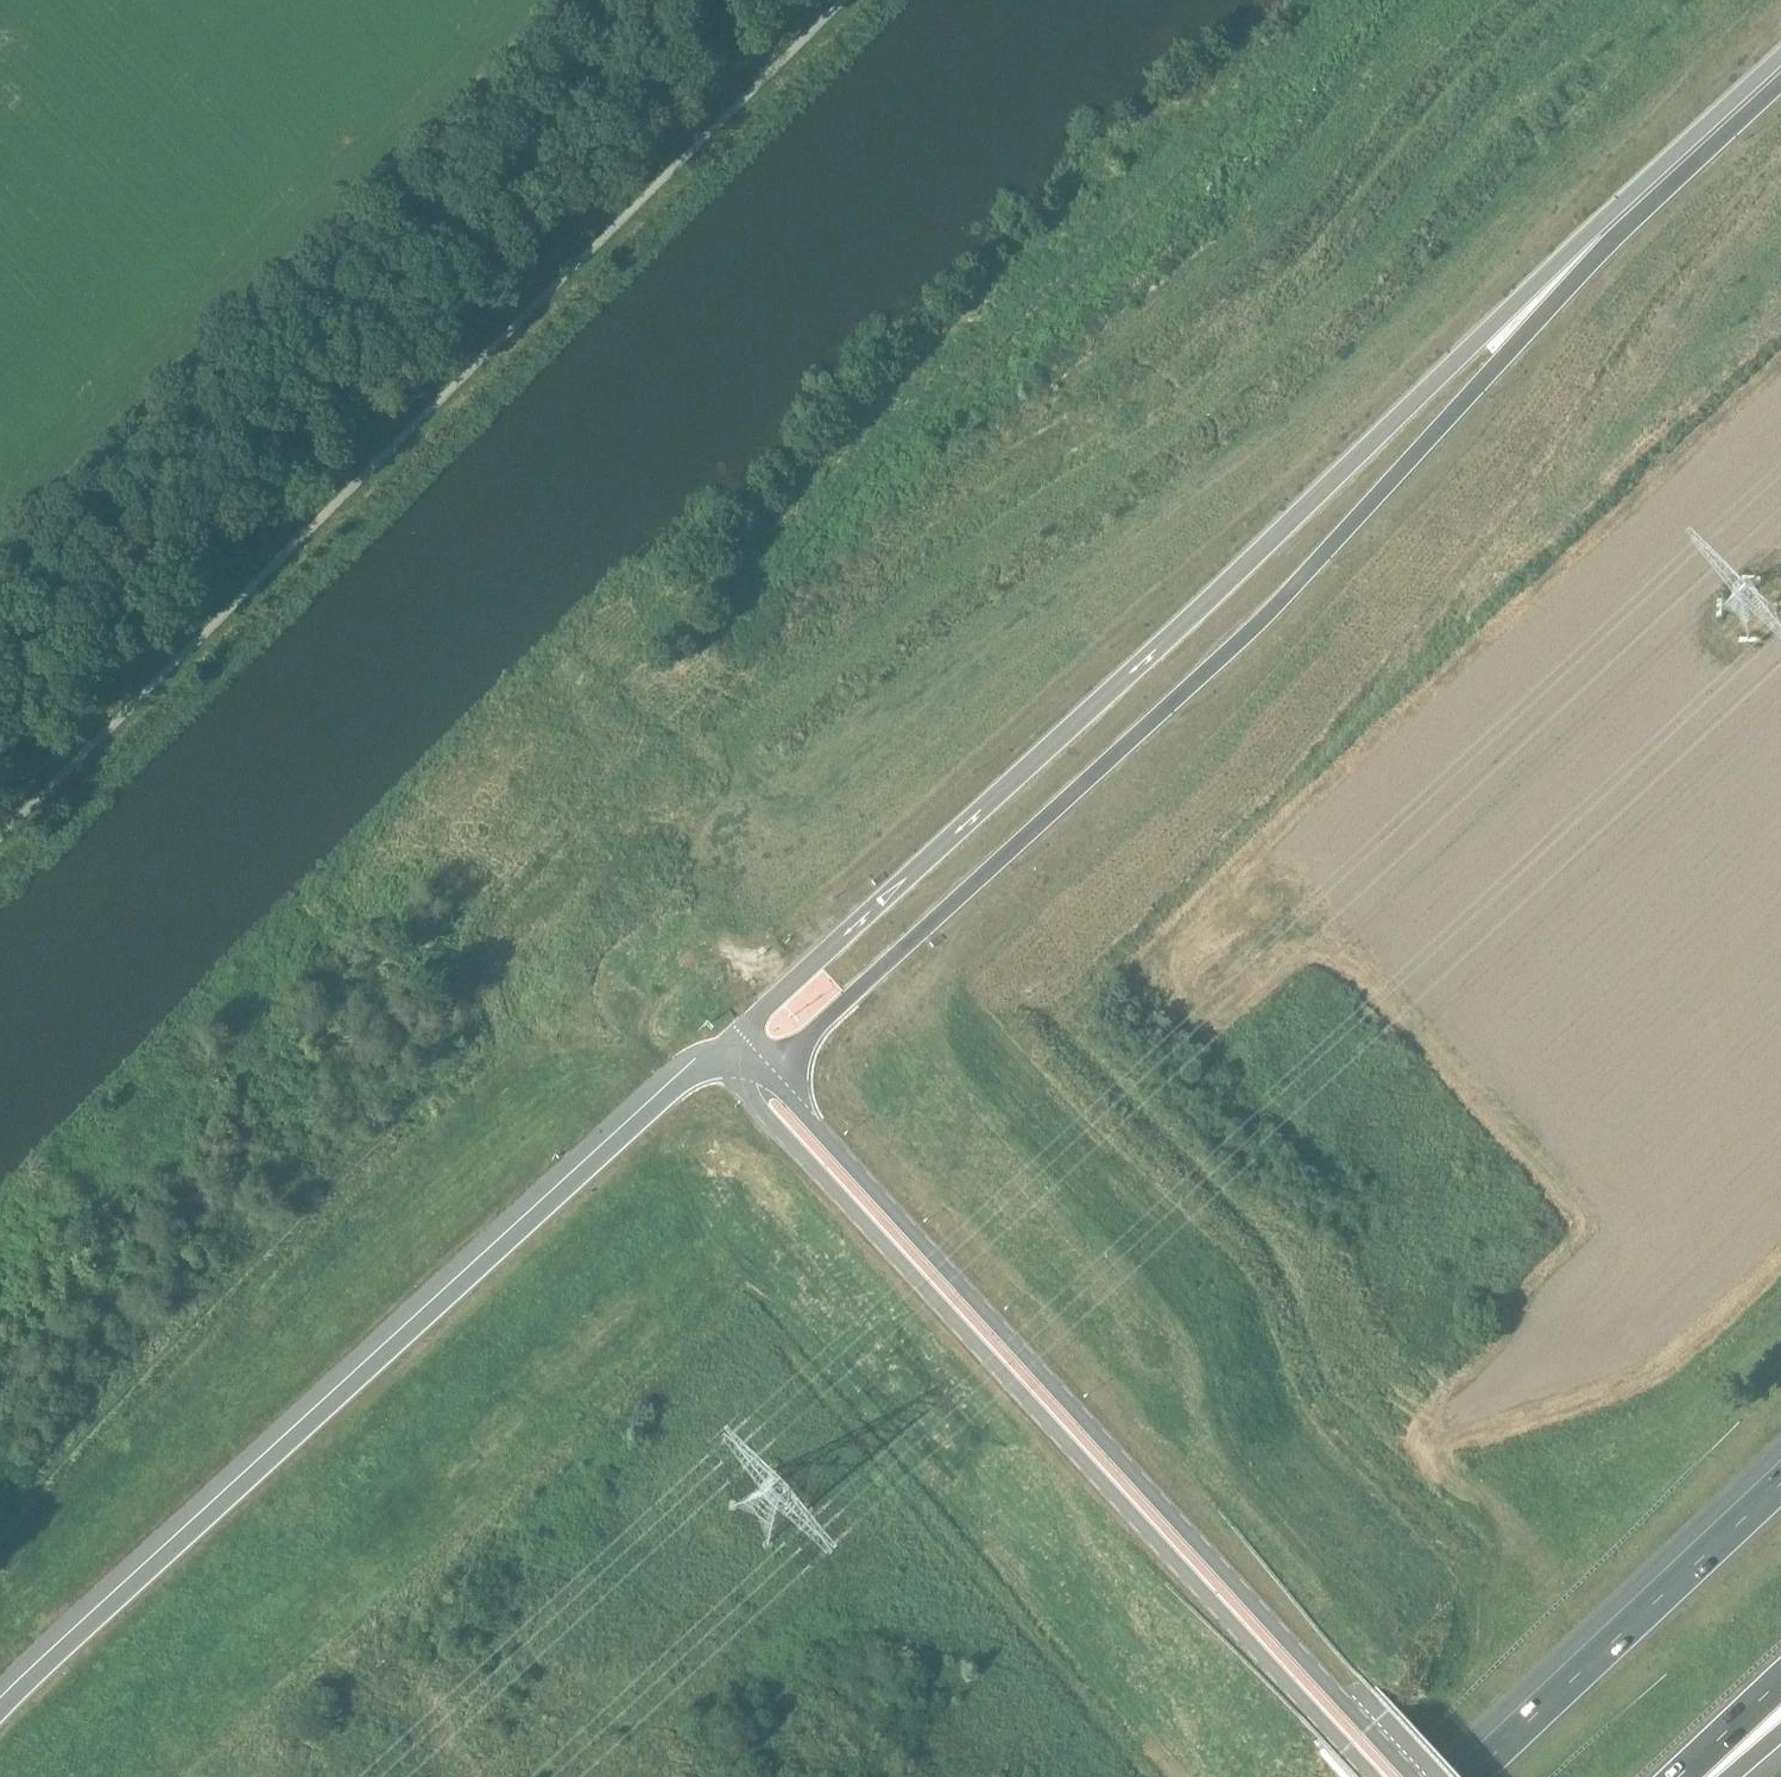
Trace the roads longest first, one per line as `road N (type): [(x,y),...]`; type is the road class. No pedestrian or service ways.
road 1 (tertiary): [(773,1077),(1267,617),(1498,365),(1563,277)]
road 2 (tertiary): [(1563,277),(1479,344),(737,1036)]
road 3 (motorway): [(713,1056),(0,1710)]
road 4 (secondary): [(1409,1776),(773,1077)]
road 5 (secondary): [(745,1091),(1372,1776)]
road 6 (motorway): [(1780,1490),(1478,1776)]
road 7 (tertiary): [(1780,70),(1563,277)]
road 8 (motorway): [(1683,1776),(1780,1685)]

